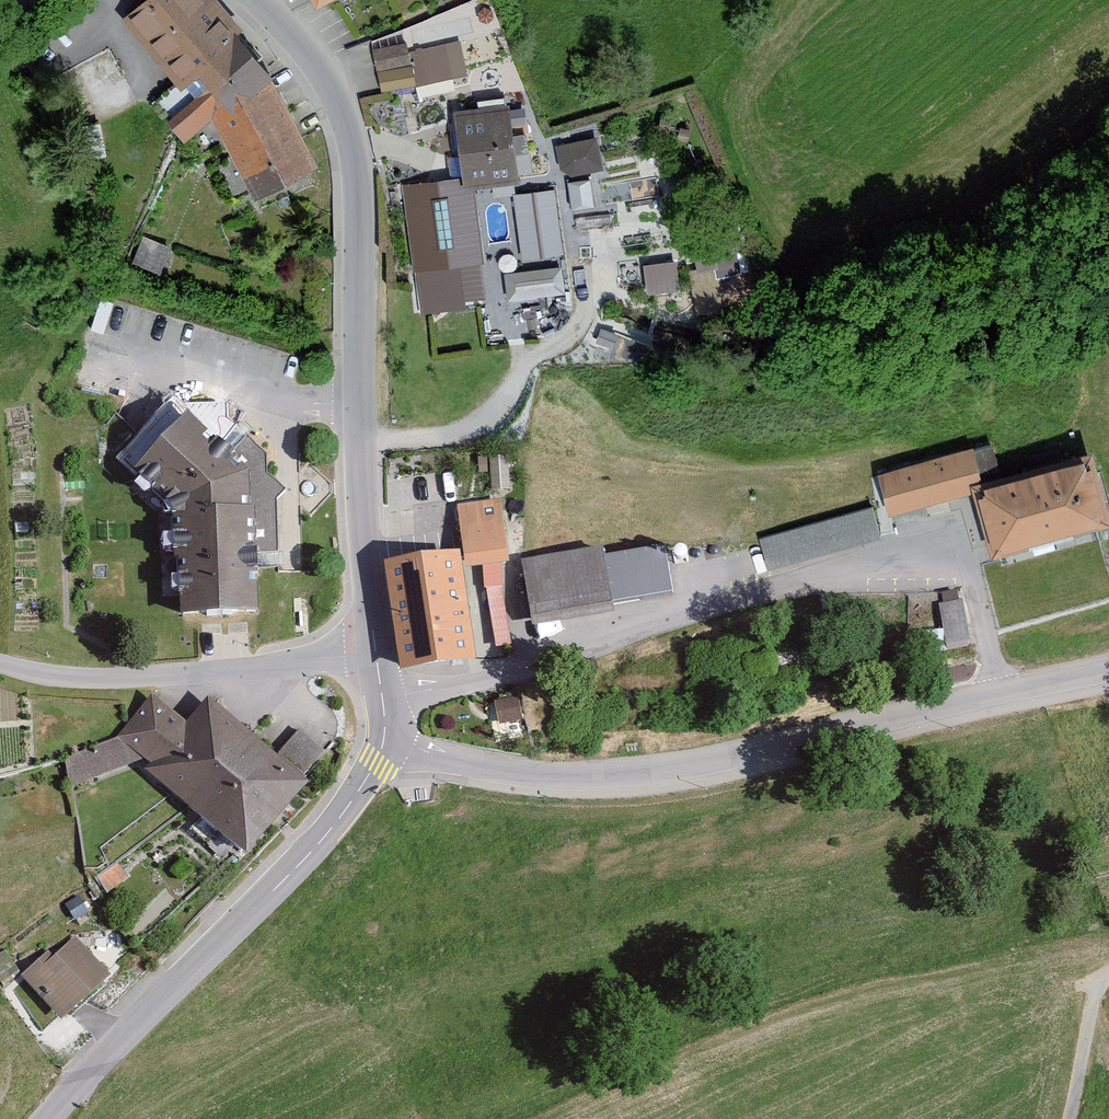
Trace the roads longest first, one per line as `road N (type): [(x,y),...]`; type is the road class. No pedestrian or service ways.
road 1 (residential): [(383,699),(533,670),(917,553),(959,561),(969,576),(1001,694)]
road 2 (tertiary): [(257,0),(310,58),(351,141),(376,652)]
road 3 (unclassified): [(1001,694),(682,770),(544,774),(383,746)]
road 4 (tertiary): [(383,746),(327,834),(47,1118)]
road 5 (residential): [(376,652),(232,674),(106,677),(0,662)]
road 6 (track): [(1071,1118),(1095,995),(1108,973)]

